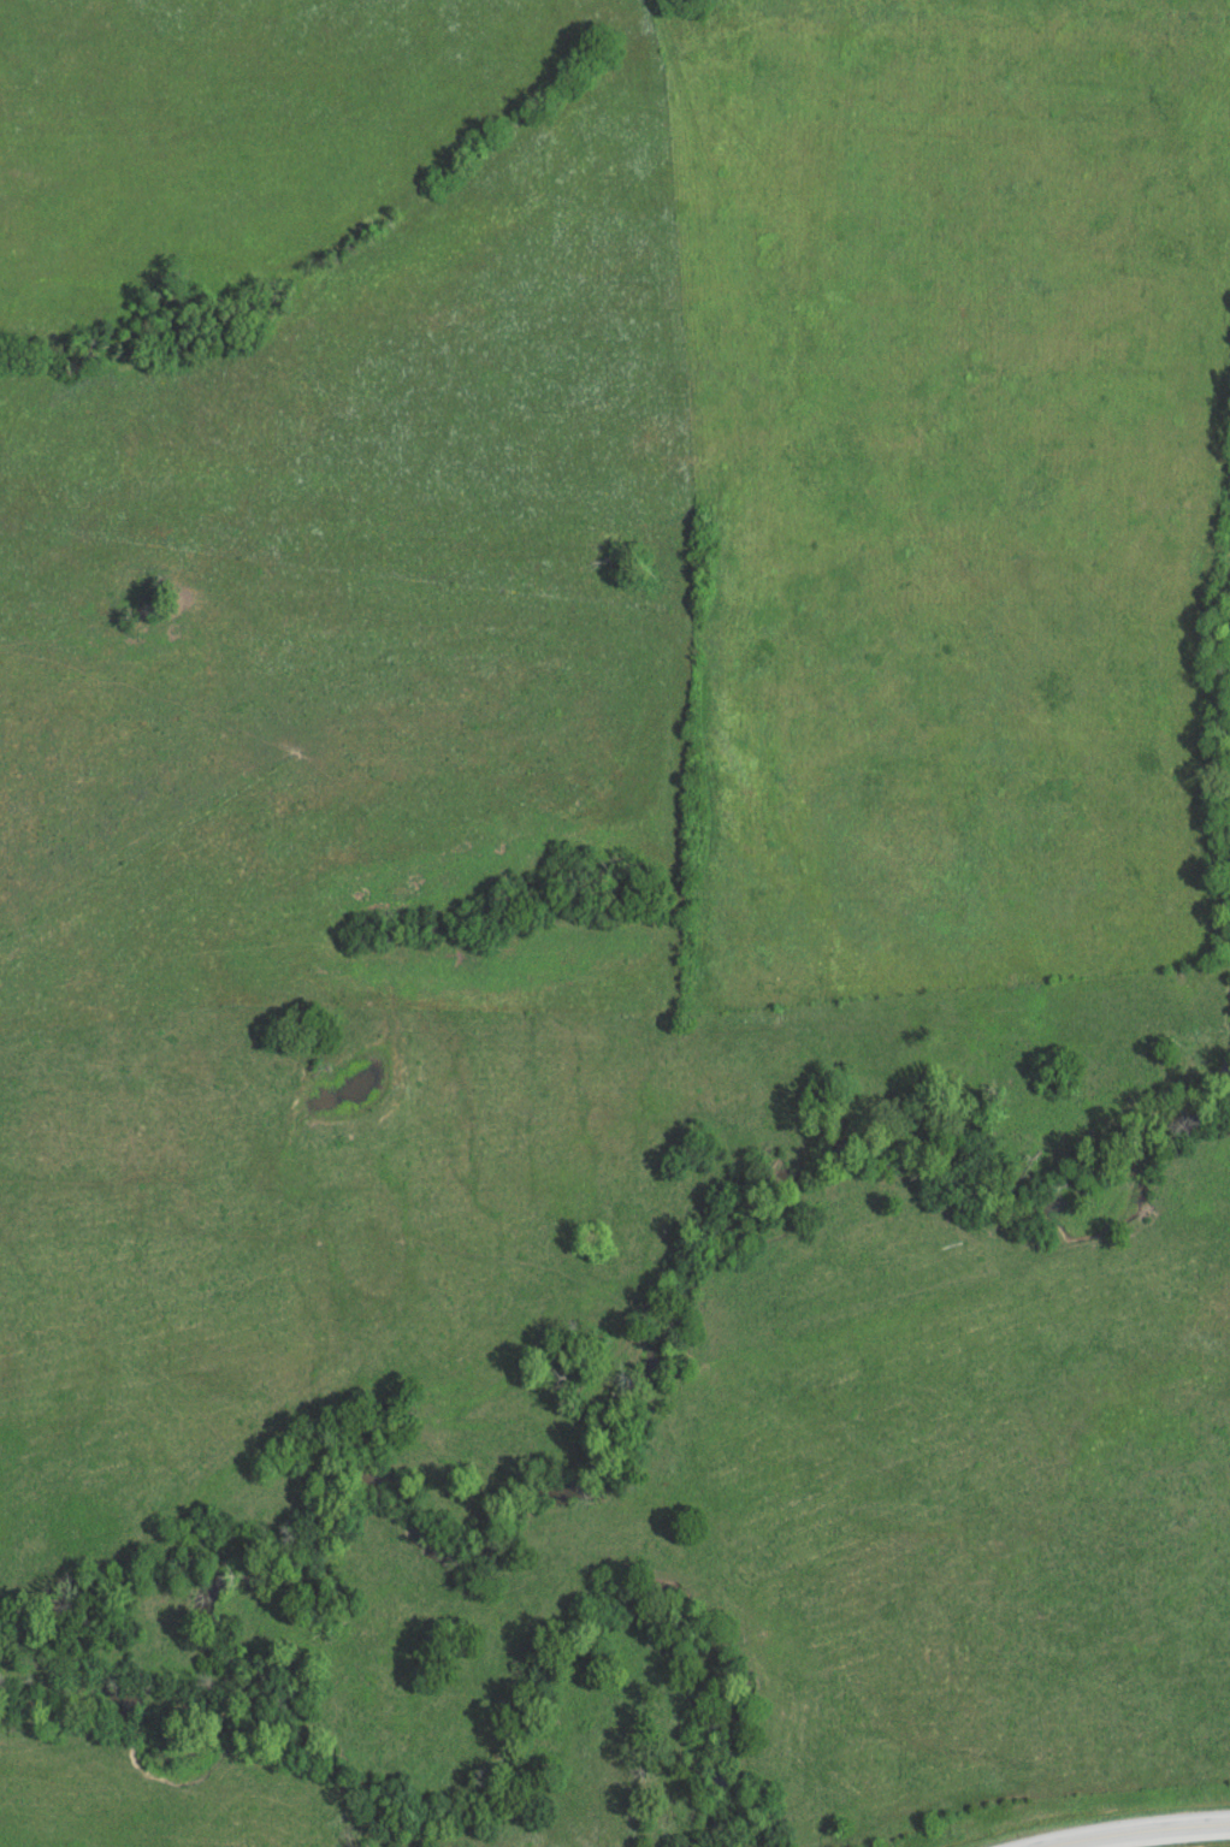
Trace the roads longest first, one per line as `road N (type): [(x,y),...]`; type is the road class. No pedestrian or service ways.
road 1 (secondary): [(1033,1846),(1113,1830),(1229,1821)]

